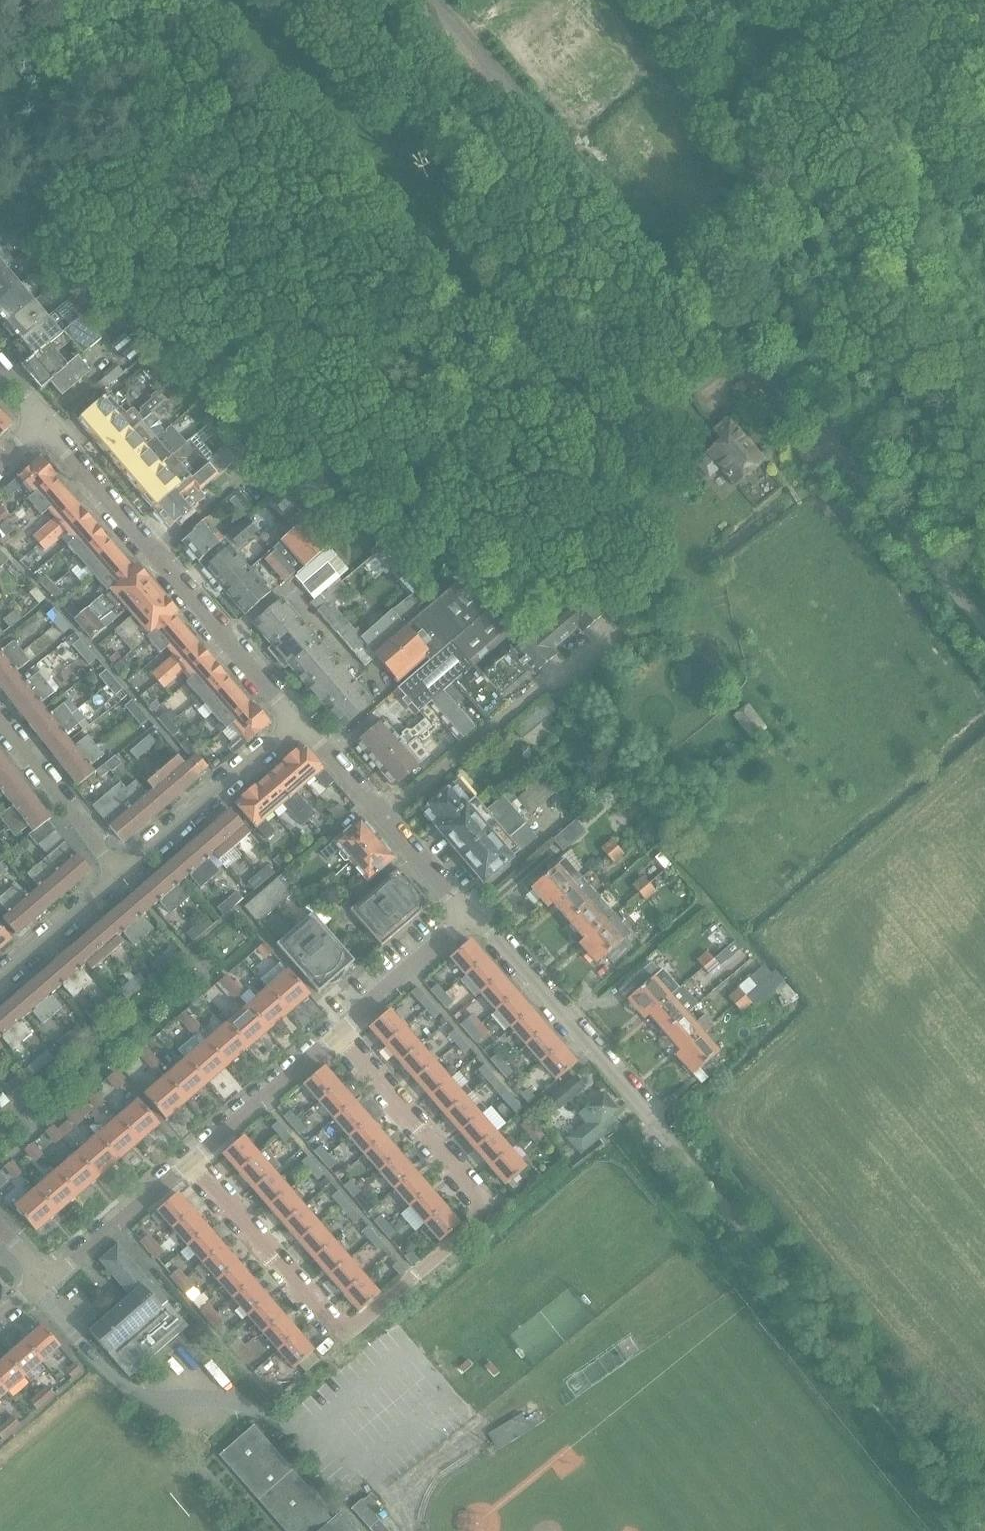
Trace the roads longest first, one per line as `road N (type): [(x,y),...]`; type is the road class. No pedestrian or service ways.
road 1 (residential): [(984,1508),(473,916)]
road 2 (residential): [(191,1160),(342,1335),(468,1234),(477,1212),(468,1189),(335,1036)]
road 3 (residential): [(296,721),(42,421)]
road 4 (track): [(837,462),(906,214),(984,153)]
road 5 (residential): [(473,916),(296,721)]
road 6 (residential): [(120,874),(296,721)]
road 7 (residential): [(120,874),(0,722)]
road 8 (residential): [(191,1160),(335,1036)]
road 9 (residential): [(46,1281),(191,1160)]
road 10 (residential): [(335,1036),(473,916)]
road 11 (residential): [(0,979),(120,874)]

